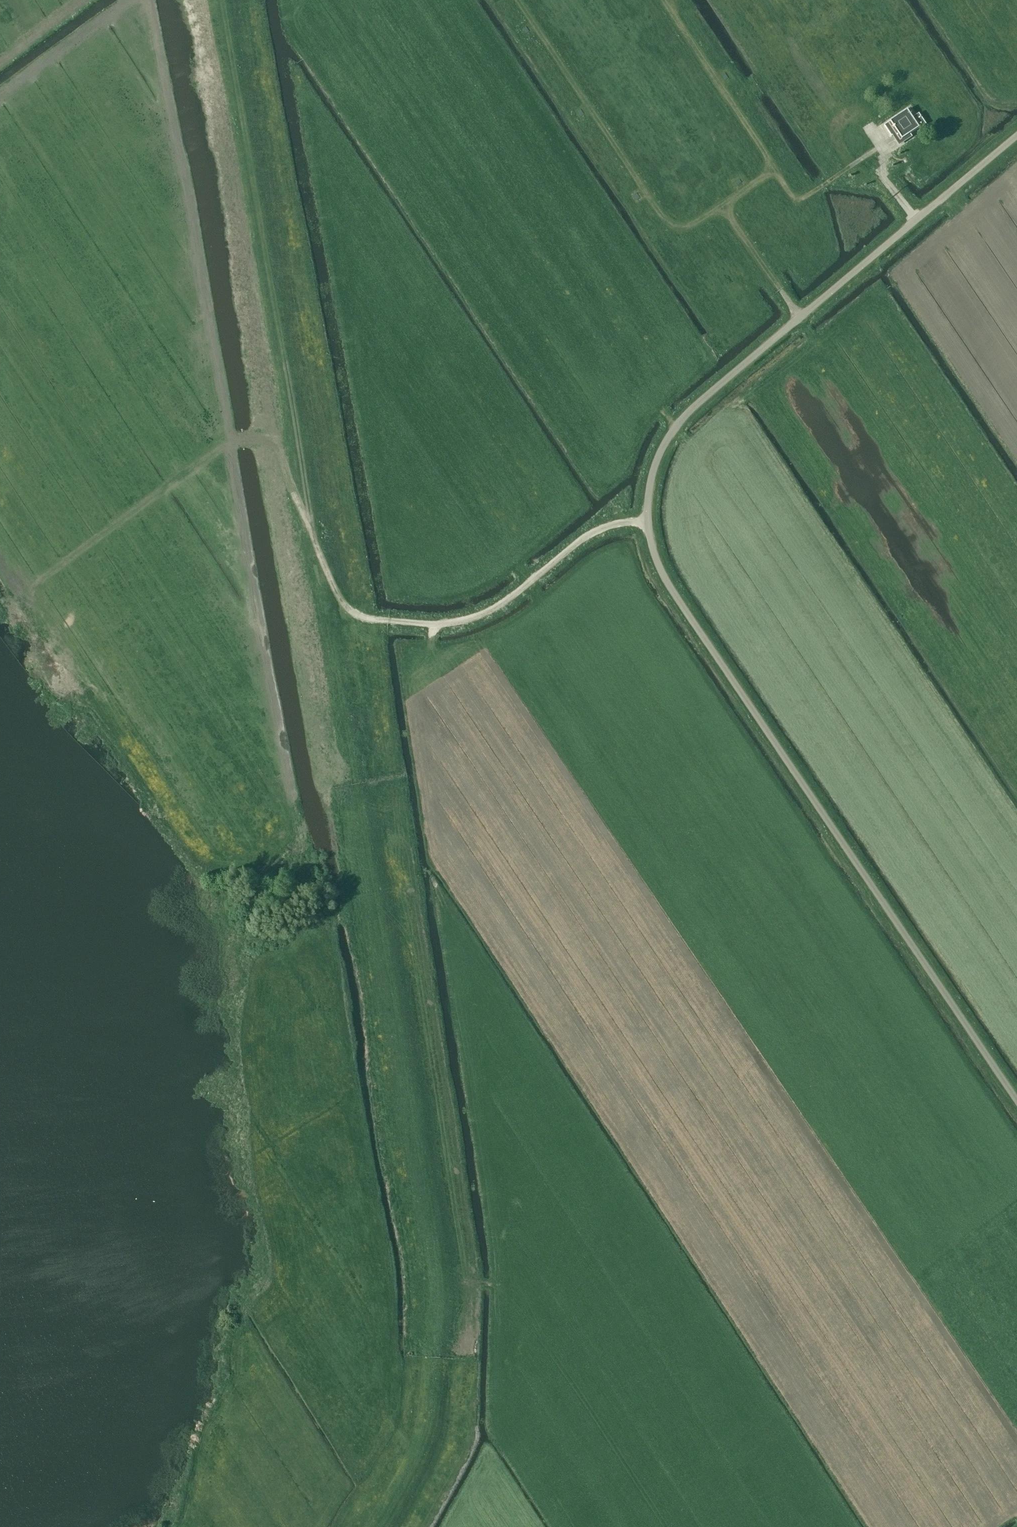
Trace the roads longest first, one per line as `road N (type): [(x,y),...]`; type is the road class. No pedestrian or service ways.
road 1 (unclassified): [(1016,1101),(666,583),(649,521),(656,462),(701,400),(1016,135)]
road 2 (track): [(308,525),(223,0)]
road 3 (track): [(649,521),(591,533),(481,614),(426,623),(368,618),(347,607),(295,494)]

